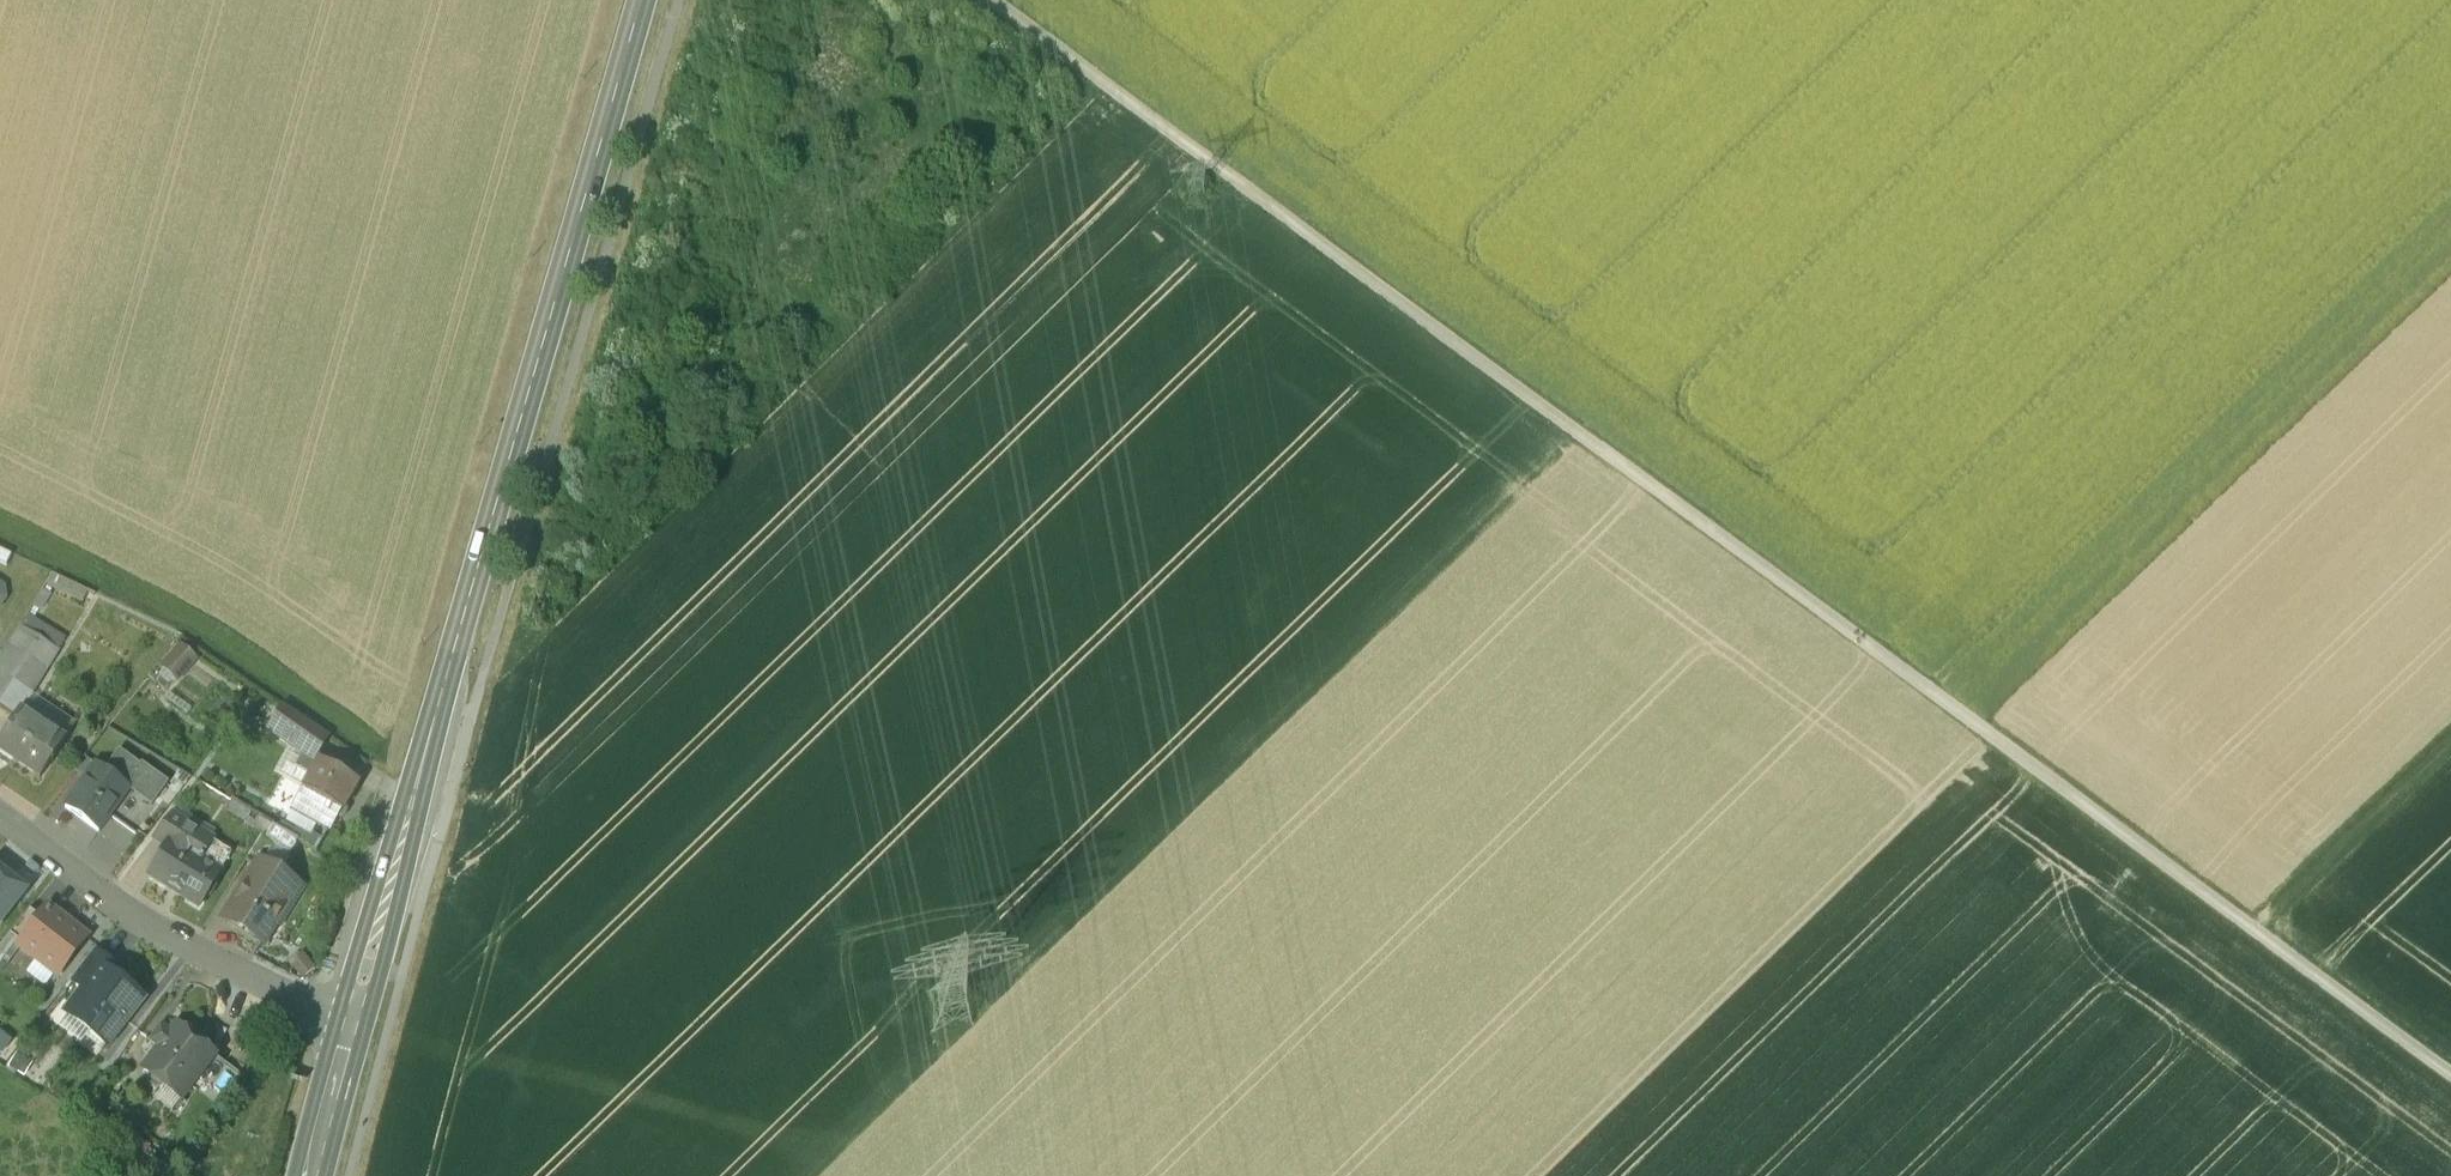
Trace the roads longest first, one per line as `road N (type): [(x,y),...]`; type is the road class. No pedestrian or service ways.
road 1 (track): [(2450,1070),(993,0)]
road 2 (primary): [(353,1019),(641,0)]
road 3 (residential): [(353,1019),(105,897),(0,808)]
road 4 (track): [(2450,737),(2256,927)]
road 5 (primary): [(311,1175),(353,1019)]

